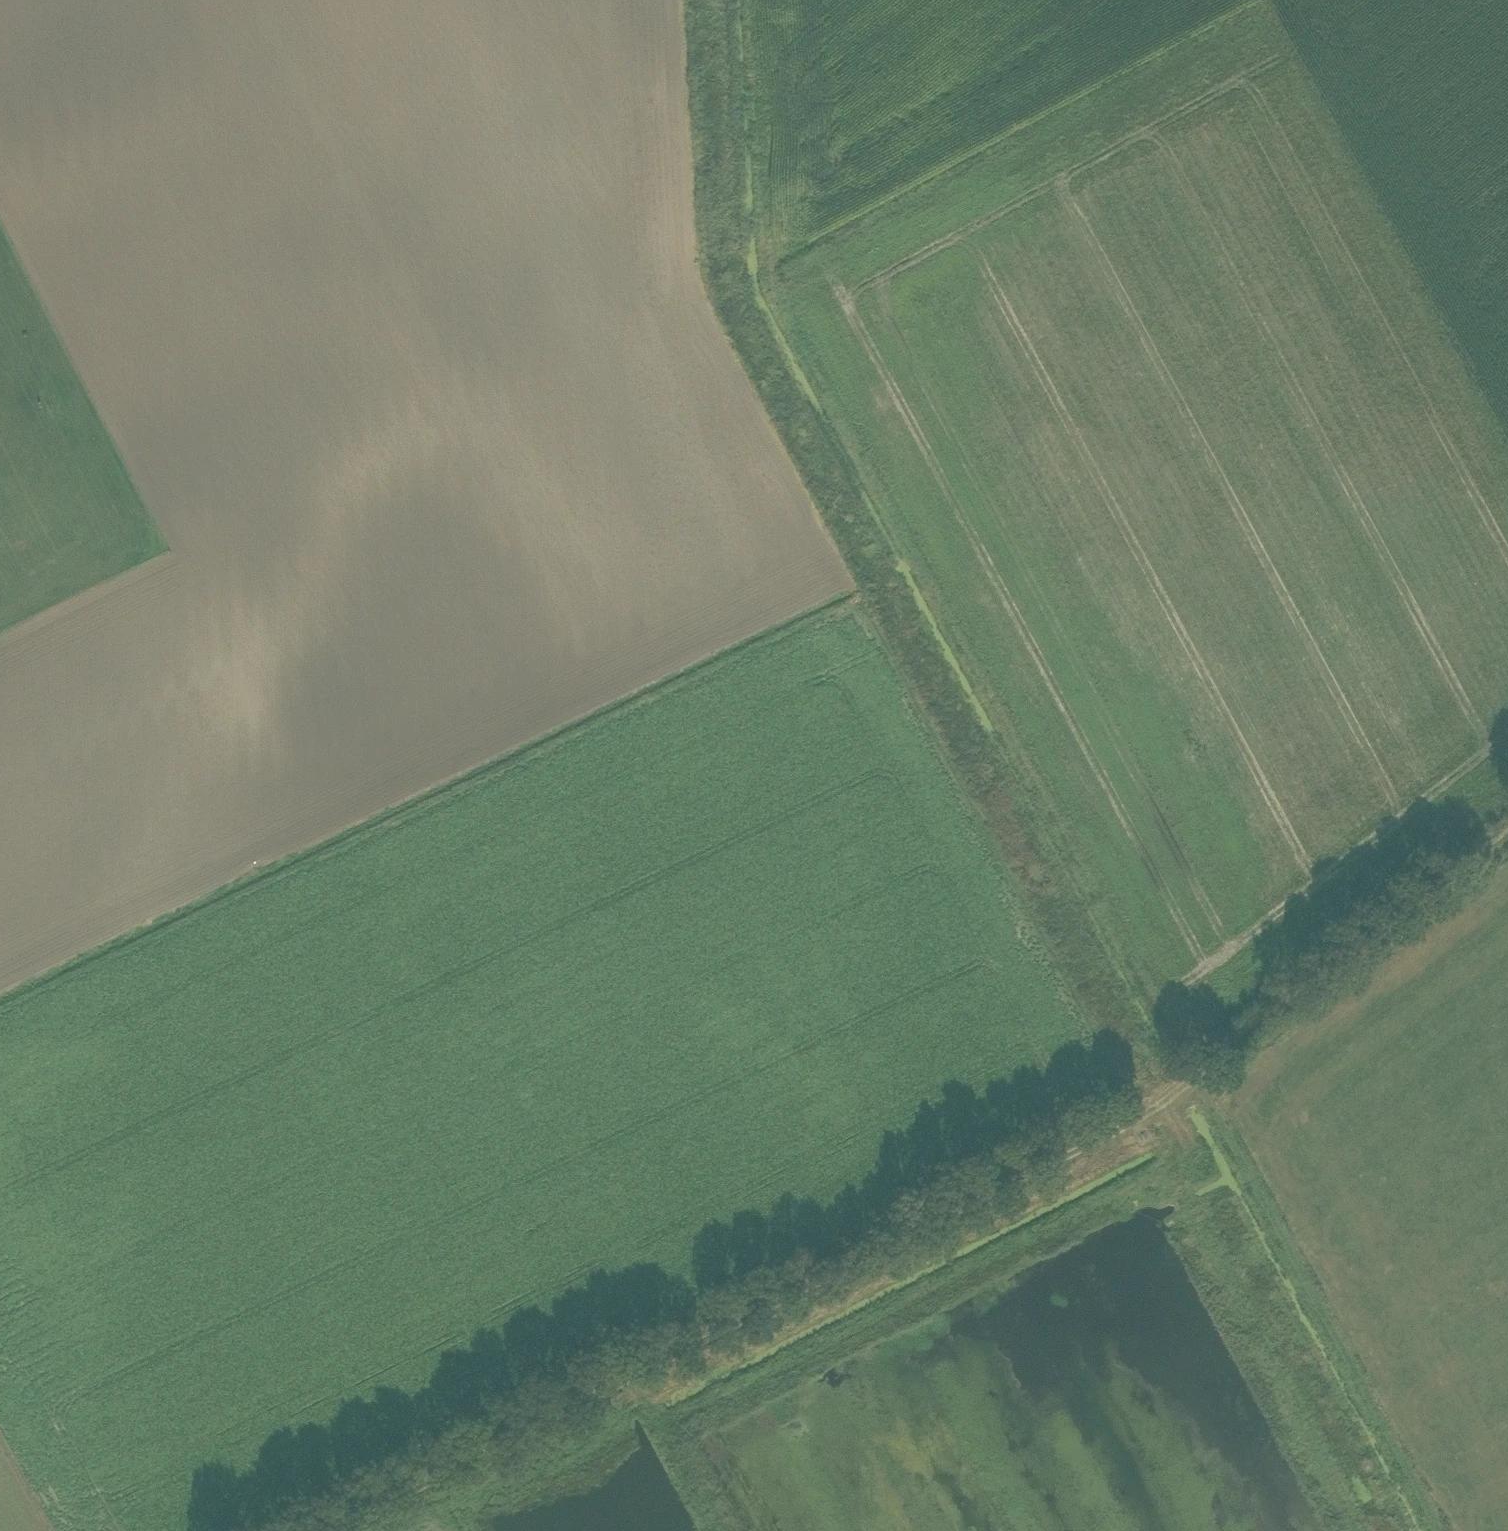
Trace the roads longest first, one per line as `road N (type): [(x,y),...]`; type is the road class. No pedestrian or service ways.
road 1 (track): [(339,1530),(1117,1133),(1507,838)]

